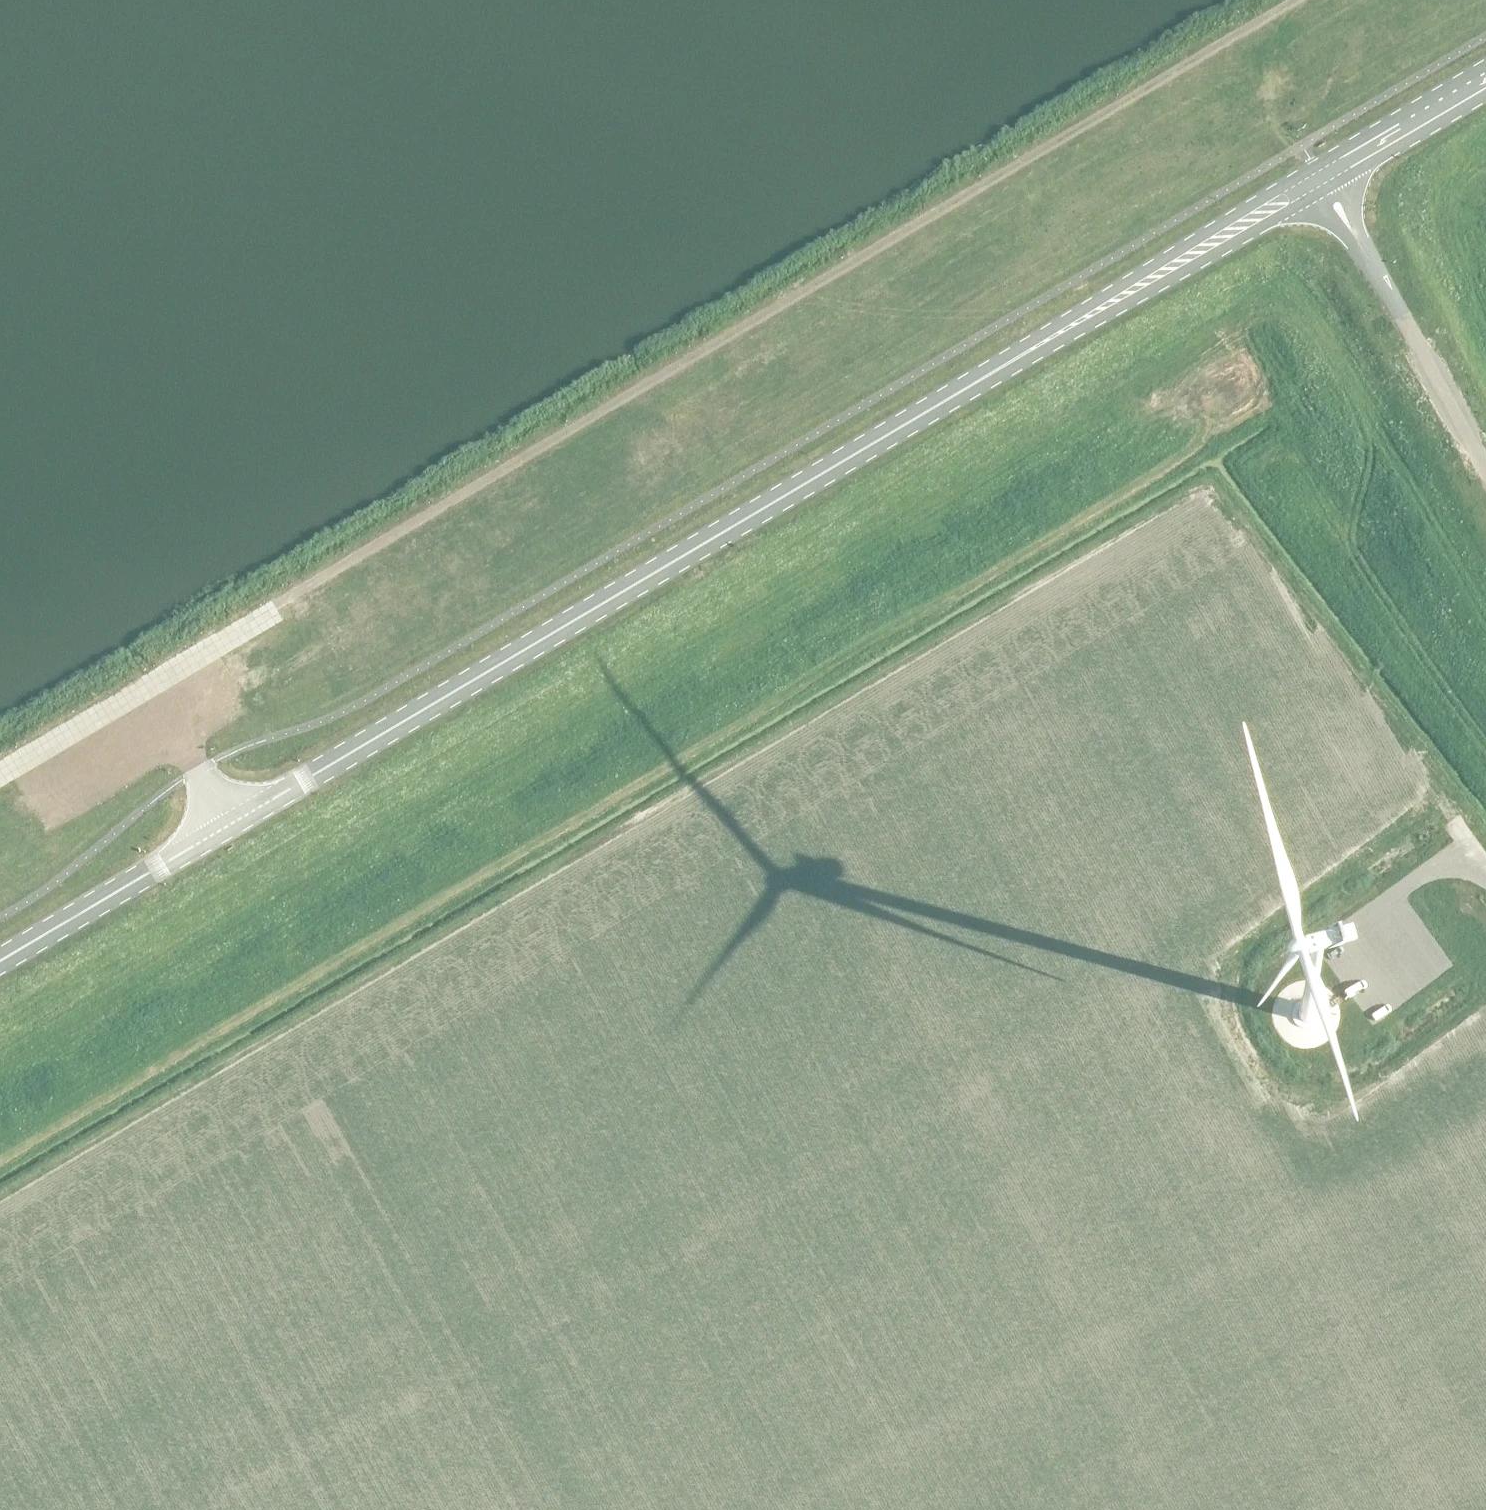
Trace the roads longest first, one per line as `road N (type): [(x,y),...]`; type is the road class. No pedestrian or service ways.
road 1 (secondary): [(0,953),(1317,175)]
road 2 (unclassified): [(1485,480),(1317,175)]
road 3 (secondary): [(1317,175),(1485,74)]

